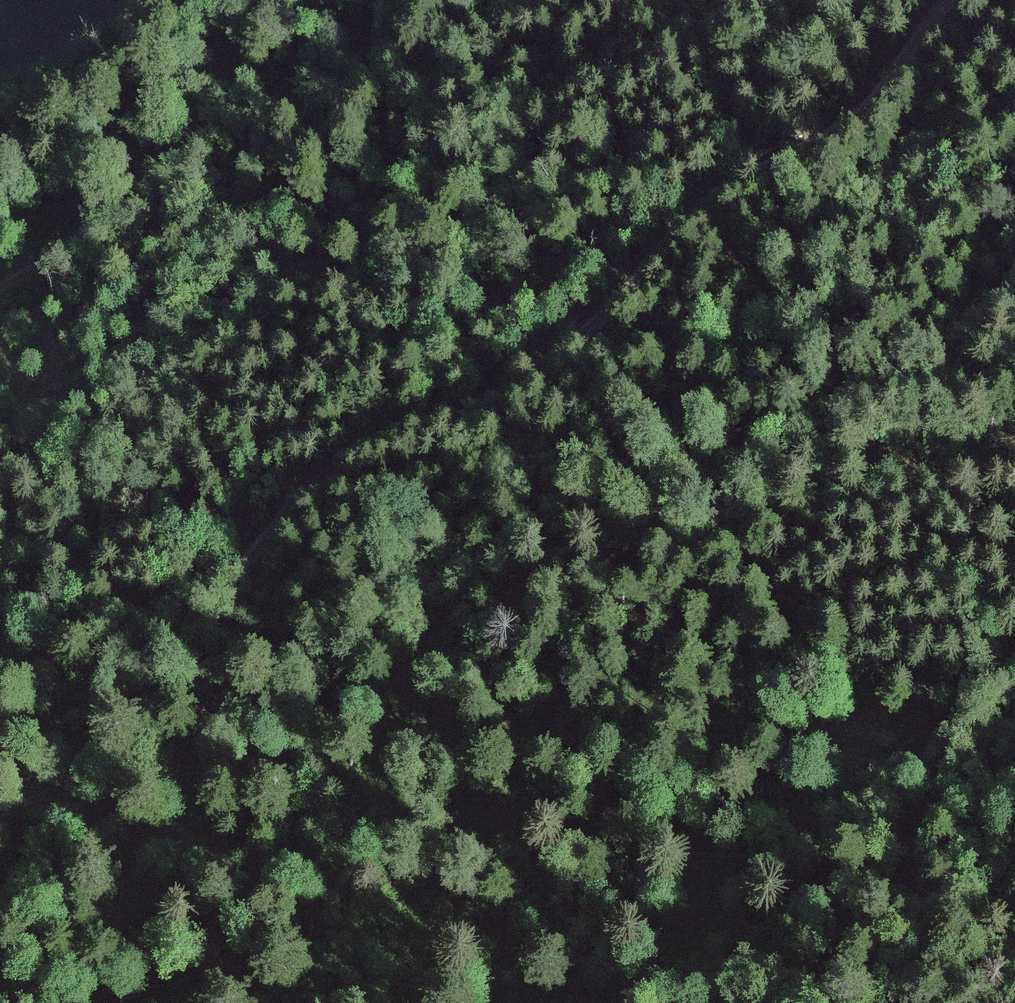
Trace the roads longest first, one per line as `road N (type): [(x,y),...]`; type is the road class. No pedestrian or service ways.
road 1 (track): [(945,0),(868,100),(822,136),(710,194),(588,327),(545,362),(327,468),(212,584),(80,639),(0,690)]
road 2 (track): [(0,811),(61,809),(196,772),(286,764),(427,704),(513,608),(1014,440)]
road 3 (track): [(0,288),(311,81),(417,0)]
road 4 (track): [(636,1002),(770,855),(1014,688)]

